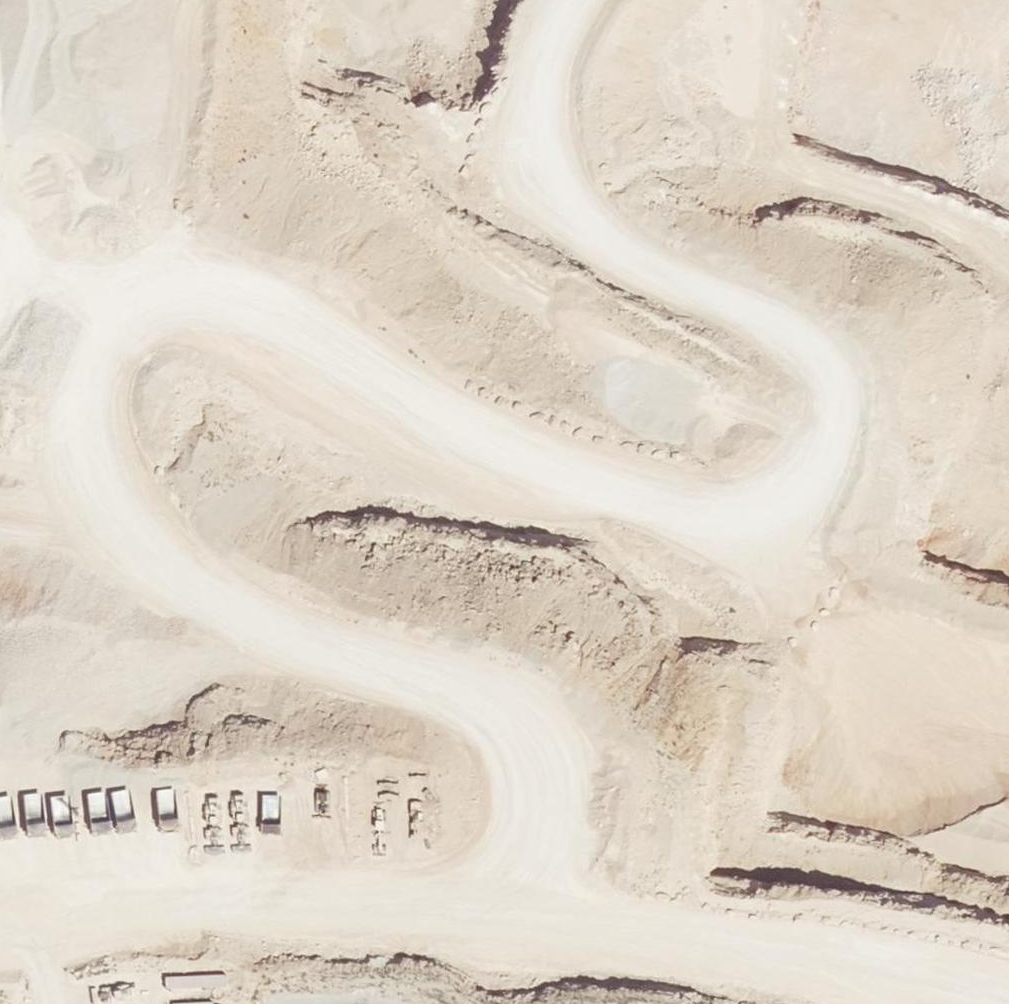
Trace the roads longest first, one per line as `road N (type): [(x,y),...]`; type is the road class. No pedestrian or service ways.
road 1 (track): [(509,939),(554,886),(572,821),(574,756),(554,722),(515,688),(311,623),(189,564),(96,474),(65,400),(64,333),(85,299),(135,276),(180,273),(604,490),(715,528),(797,522),(831,494),(855,429),(851,389),(822,350),(624,248),(465,121),(362,0)]
road 2 (track): [(0,963),(119,931),(203,921),(672,948),(940,1003)]
road 3 (track): [(831,494),(1008,544)]
road 4 (track): [(532,174),(538,87),(572,0)]

